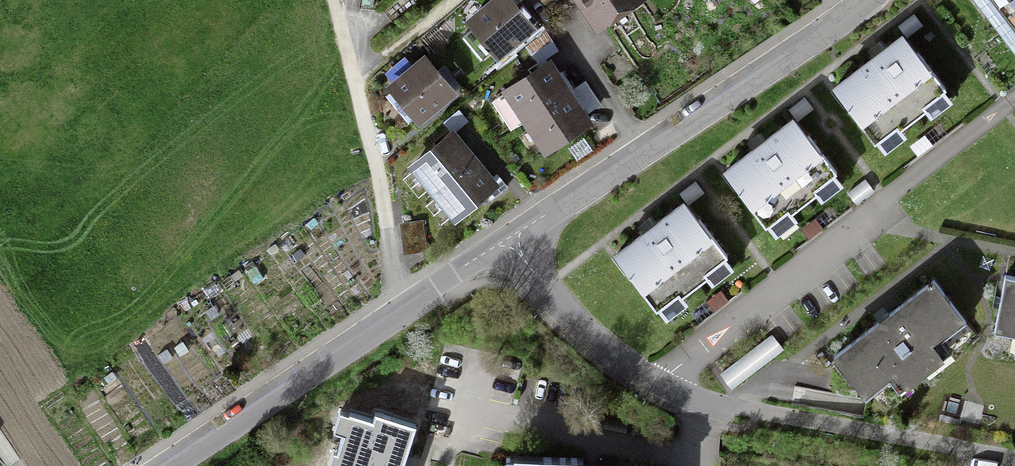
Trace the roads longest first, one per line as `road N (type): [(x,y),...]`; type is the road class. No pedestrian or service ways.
road 1 (unclassified): [(867,0),(508,242)]
road 2 (unclassified): [(508,242),(162,465)]
road 3 (track): [(399,313),(383,184),(332,0)]
road 4 (residential): [(759,412),(700,402),(621,364),(582,331),(508,242)]

